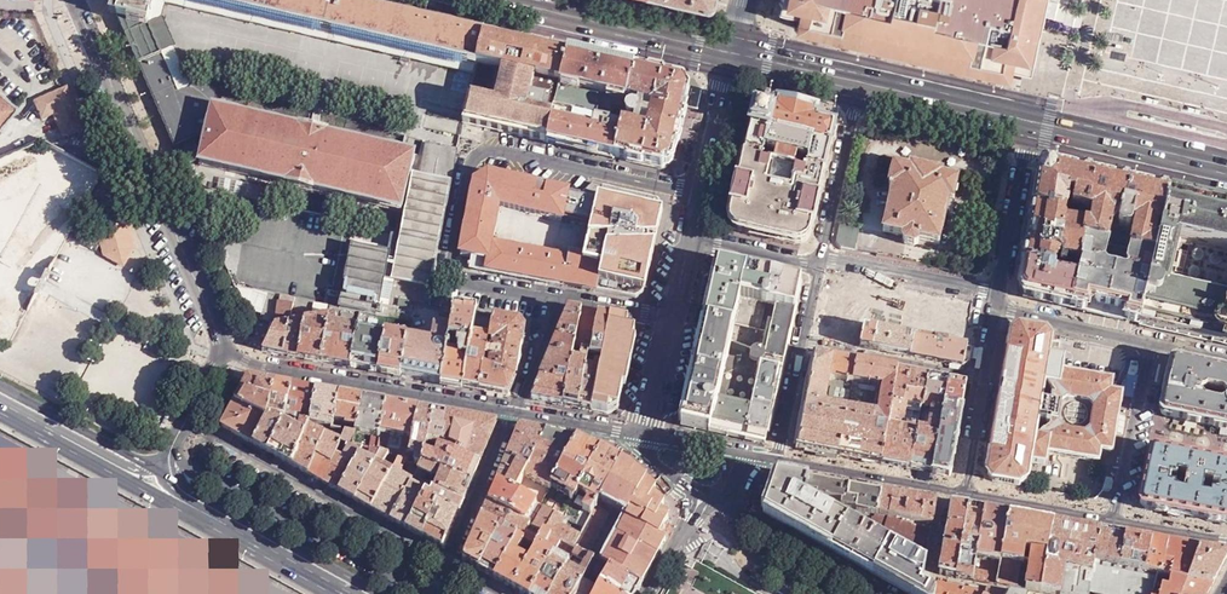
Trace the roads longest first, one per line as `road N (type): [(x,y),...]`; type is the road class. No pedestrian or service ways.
road 1 (residential): [(700,188),(496,142),(465,153),(440,277),(559,297)]
road 2 (tertiary): [(68,0),(219,353)]
road 3 (residential): [(452,572),(185,424)]
road 4 (tertiary): [(517,412),(219,353)]
road 5 (residential): [(175,443),(188,469),(431,593)]
road 6 (secondary): [(382,593),(160,470)]
road 7 (primary): [(517,3),(731,52)]
road 8 (primary): [(1032,122),(1226,166)]
road 9 (residential): [(819,263),(776,457)]
road 10 (residential): [(893,593),(723,506)]
road 11 (tertiary): [(776,457),(963,493)]
road 12 (primary): [(37,427),(200,518)]
road 13 (residential): [(859,81),(819,263)]
road 14 (residential): [(963,493),(998,310)]
road 15 (residential): [(1001,295),(819,263)]
road 16 (residential): [(1114,520),(1151,343)]
road 17 (secondary): [(160,470),(0,387)]
road 18 (primary): [(859,81),(1032,122)]
road 19 (residential): [(1001,295),(1032,122)]
road 20 (residential): [(517,412),(452,572)]
road 21 (primary): [(200,518),(341,593)]
road 22 (residential): [(1151,343),(998,310)]
road 23 (tertiary): [(963,493),(1114,520)]
road 24 (tertiary): [(700,188),(731,52)]
road 25 (tertiary): [(648,434),(517,412)]
road 26 (residential): [(819,263),(689,236)]
road 27 (primary): [(731,52),(859,81)]
road 28 (tertiary): [(37,427),(160,470)]
road 29 (tertiary): [(776,457),(648,434)]
road 30 (residential): [(559,297),(517,412)]

